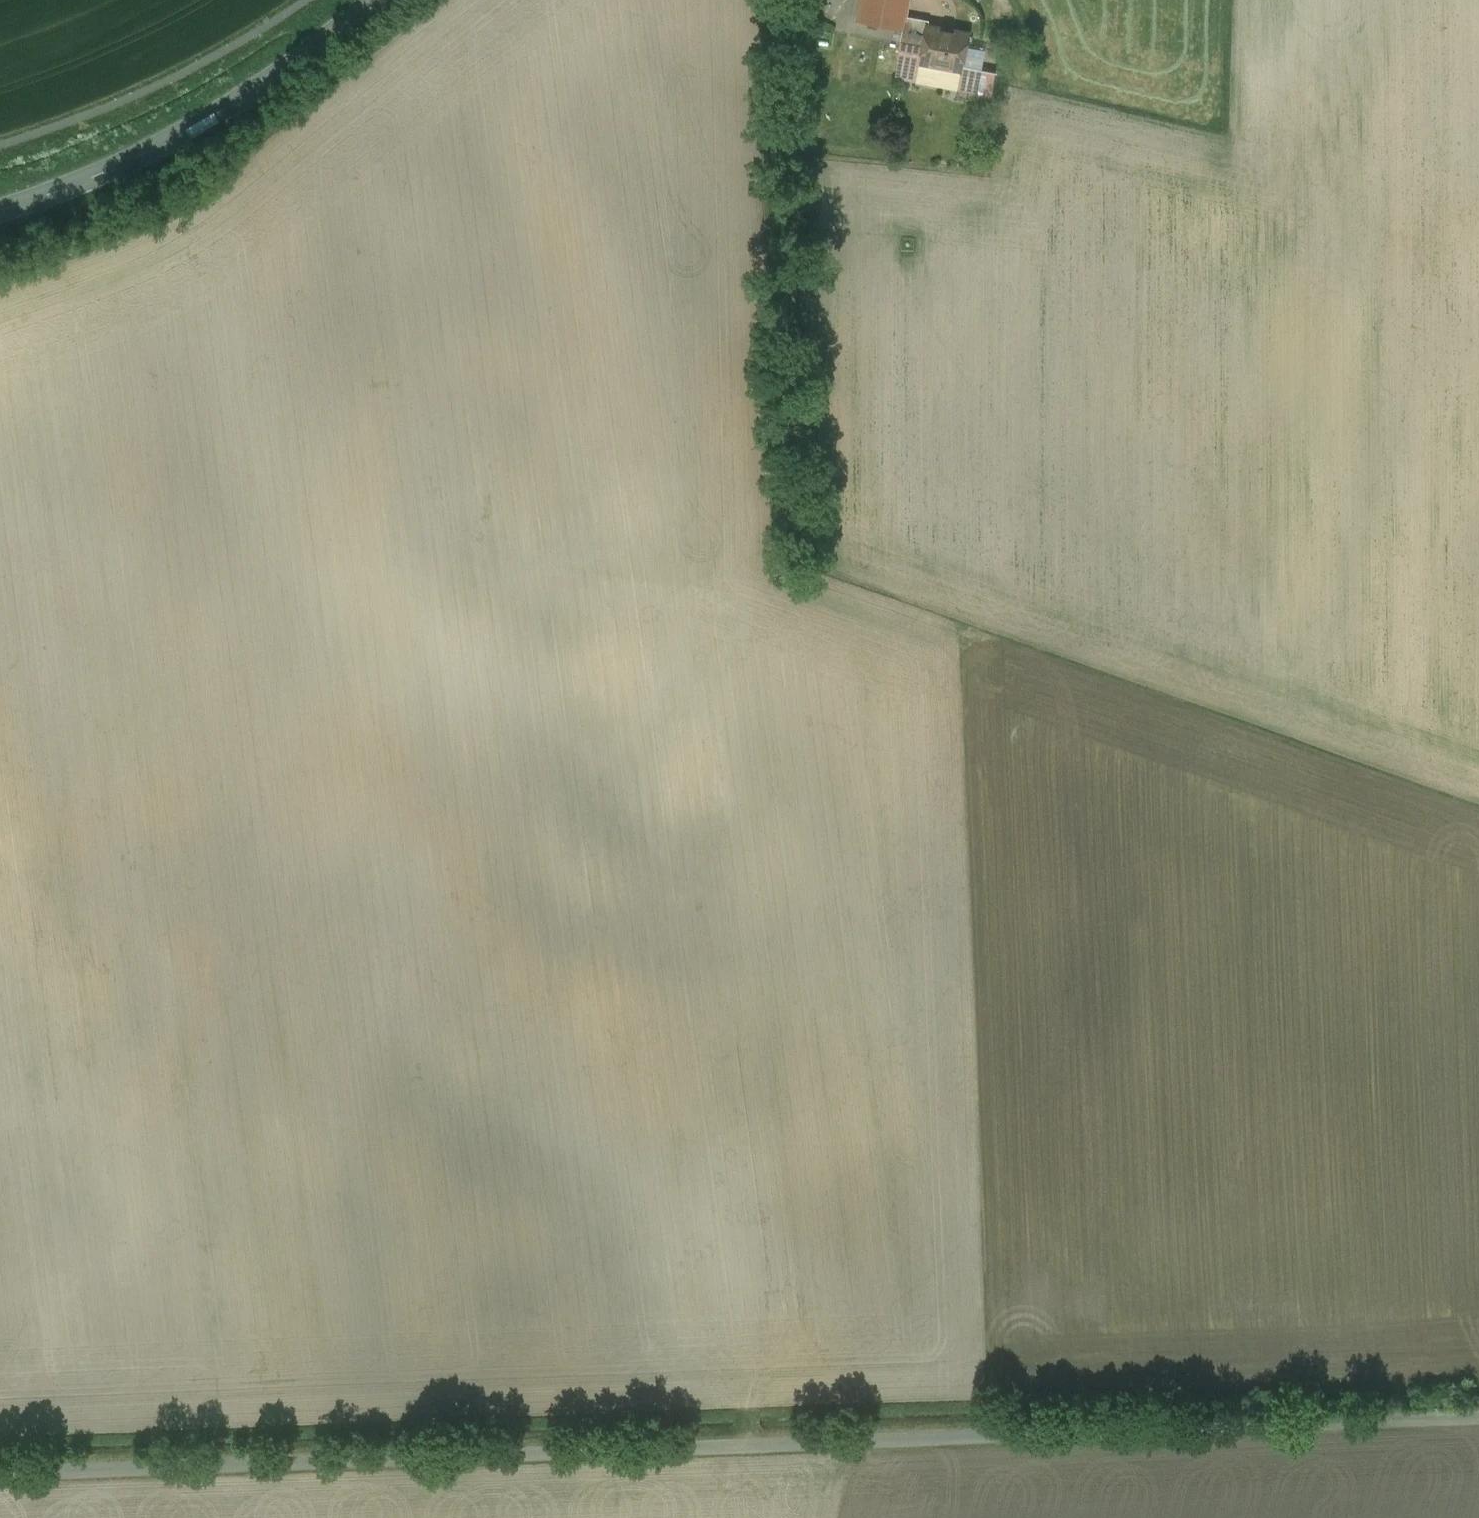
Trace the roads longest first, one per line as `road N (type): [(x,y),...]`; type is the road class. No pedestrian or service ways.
road 1 (residential): [(1478,1418),(0,1473)]
road 2 (tertiary): [(0,210),(191,128),(374,0)]

